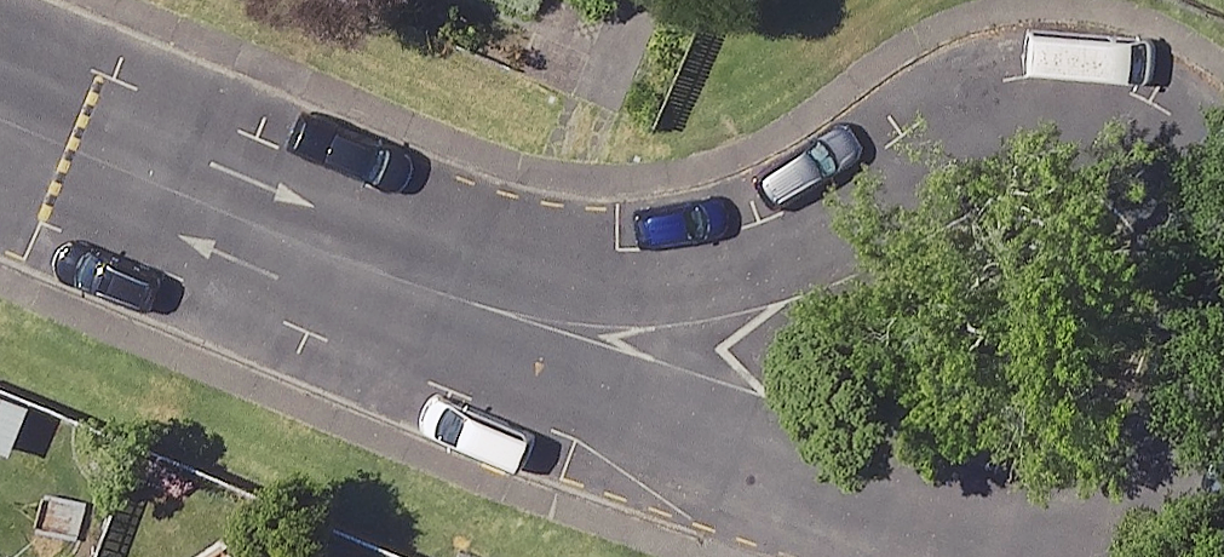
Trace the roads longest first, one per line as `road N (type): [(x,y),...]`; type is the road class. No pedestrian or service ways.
road 1 (residential): [(428,287),(745,253),(942,132),(1081,111),(1193,159),(1223,202)]
road 2 (residential): [(0,114),(428,287)]
road 3 (residential): [(1054,556),(711,450)]
road 4 (residential): [(711,450),(428,287)]
road 5 (residential): [(1223,422),(1178,509),(1067,556)]

